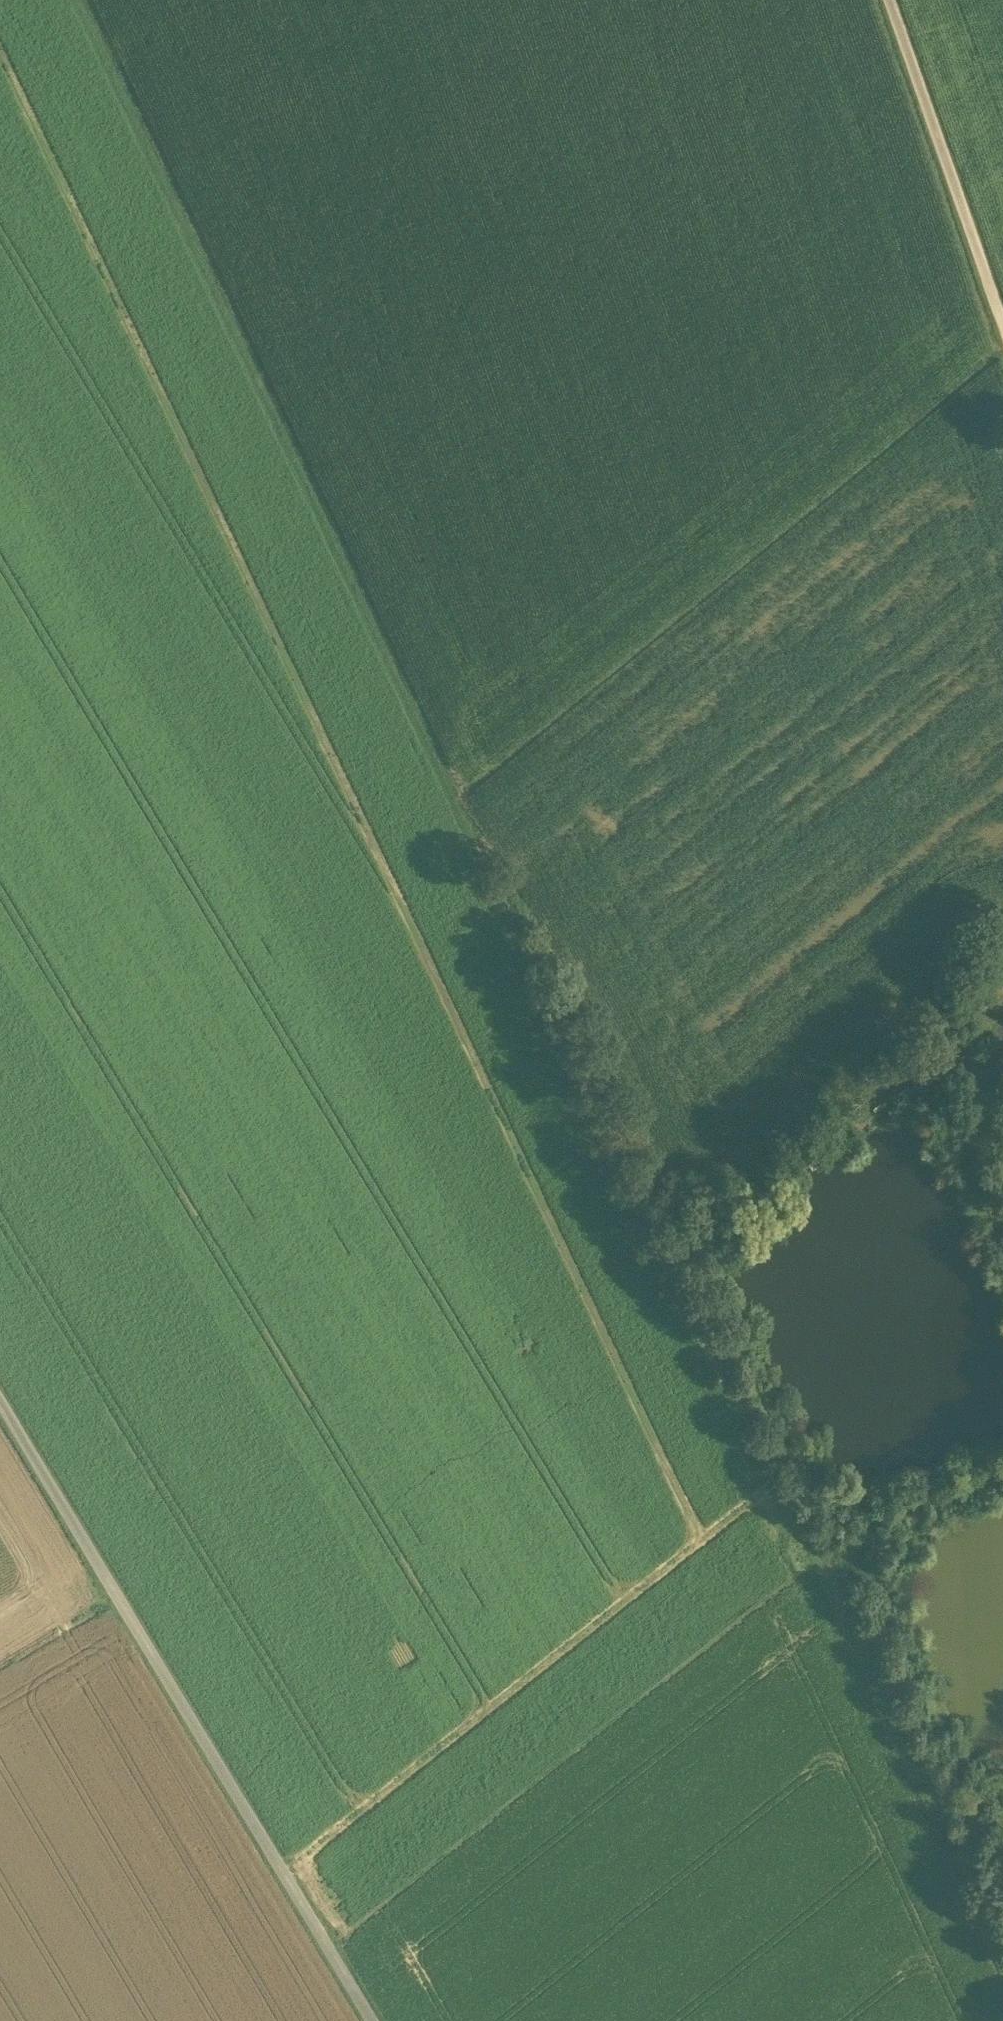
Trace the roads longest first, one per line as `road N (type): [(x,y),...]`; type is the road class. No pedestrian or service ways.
road 1 (unclassified): [(372,2020),(0,1399)]
road 2 (unclassified): [(1002,316),(891,0)]

